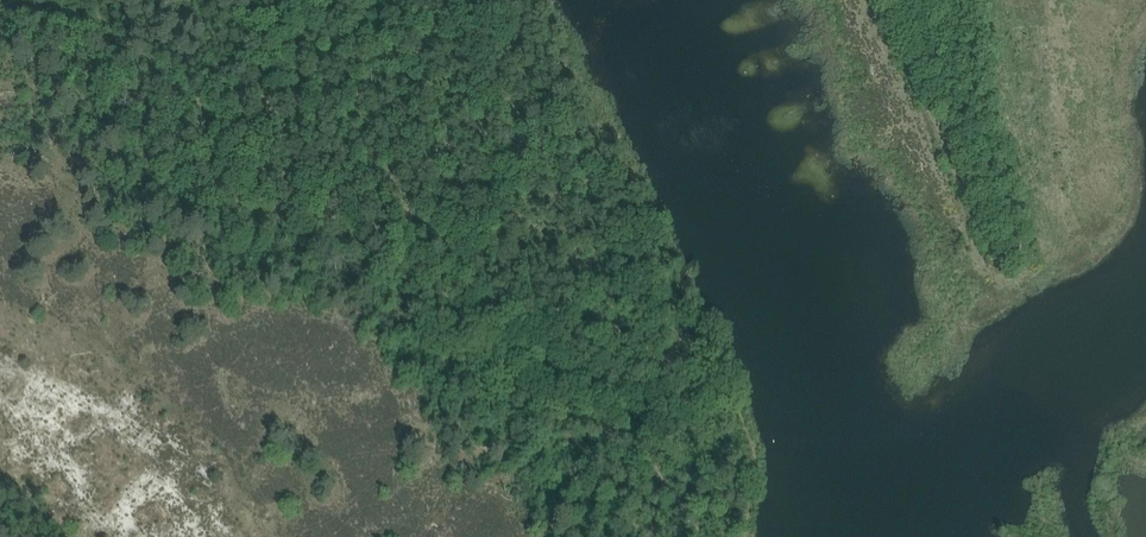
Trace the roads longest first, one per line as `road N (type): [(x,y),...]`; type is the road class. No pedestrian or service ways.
road 1 (unclassified): [(1002,263),(881,0)]

